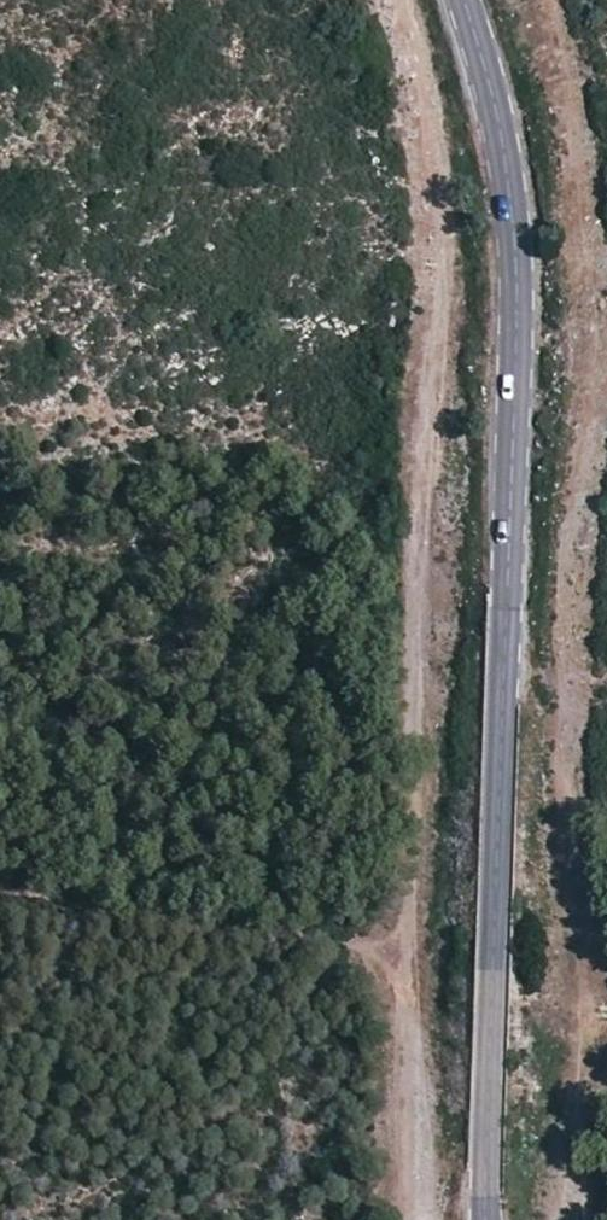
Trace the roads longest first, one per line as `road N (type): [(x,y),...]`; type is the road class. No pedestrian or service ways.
road 1 (track): [(390,0),(414,69),(444,246),(415,504),(416,1219)]
road 2 (secondary): [(488,1219),(515,250),(494,111),(463,0)]

